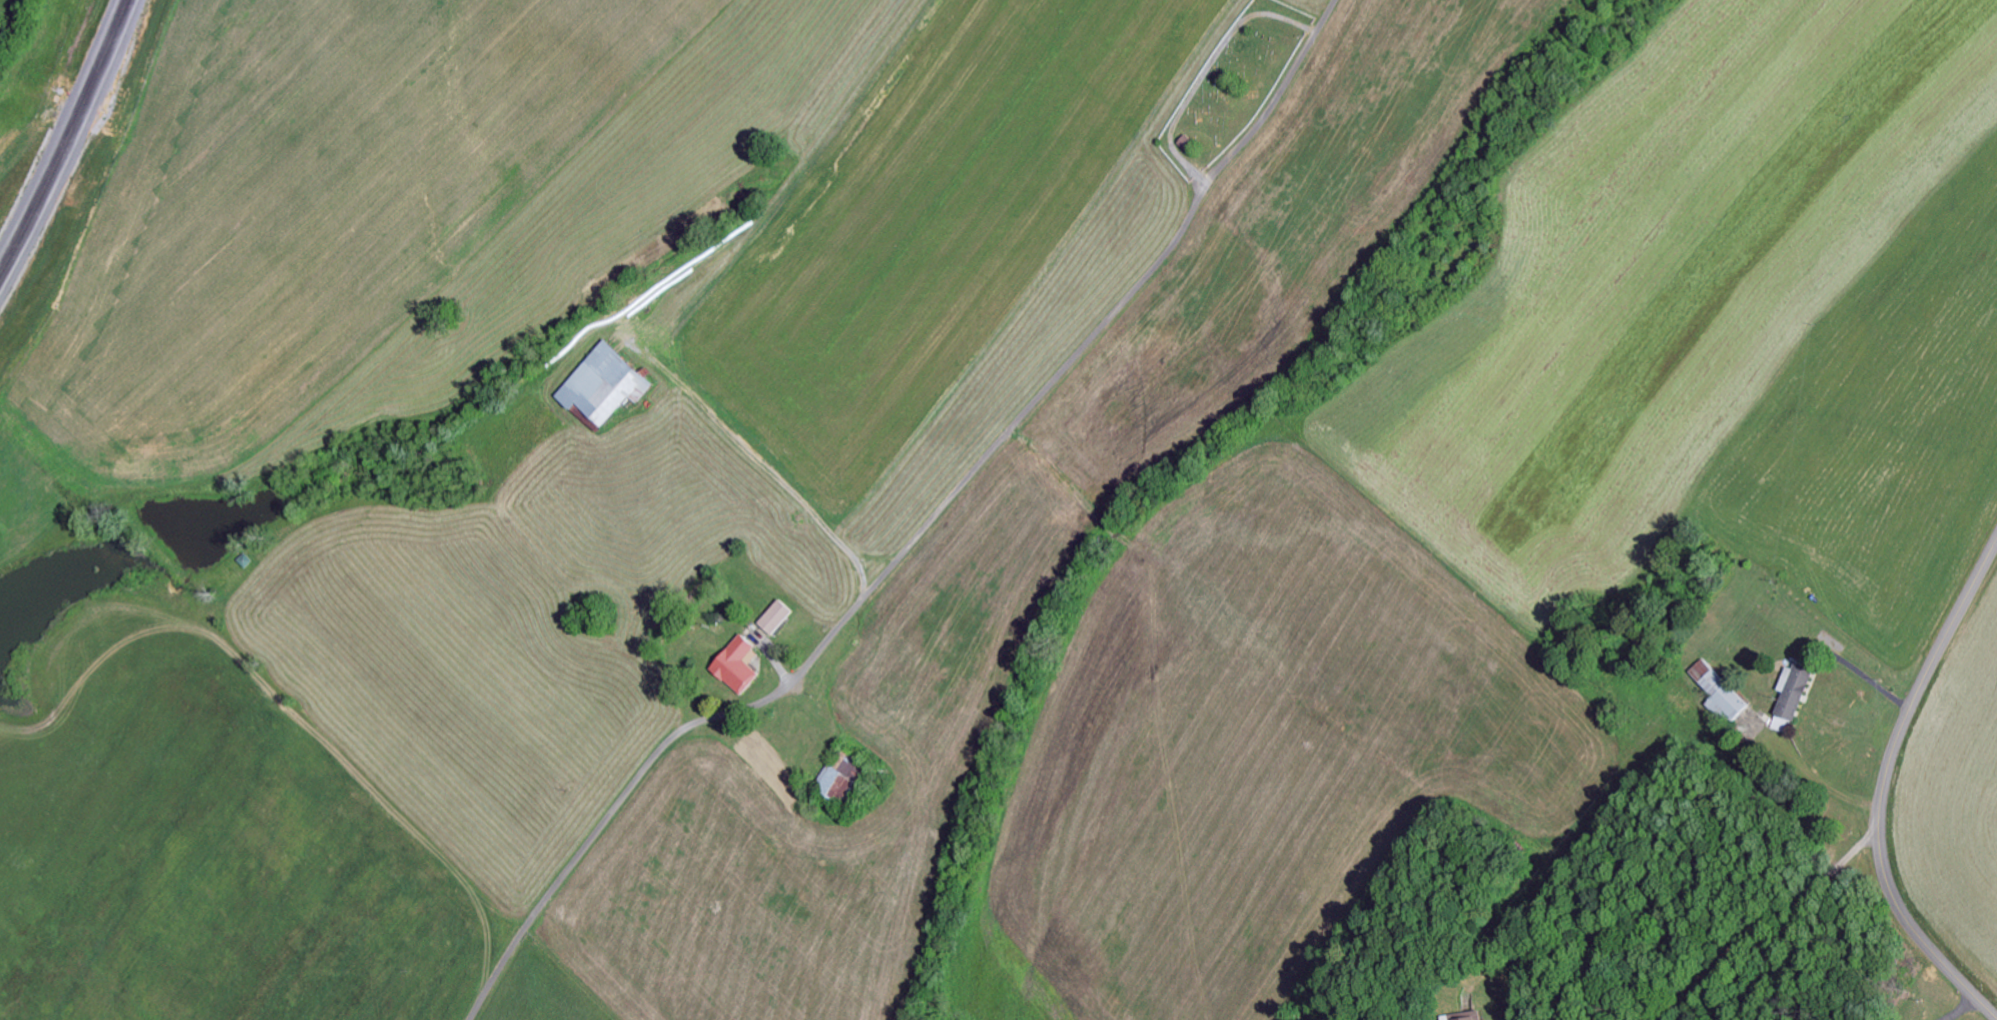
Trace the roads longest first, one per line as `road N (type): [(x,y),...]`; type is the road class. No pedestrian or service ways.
road 1 (residential): [(468,1019),(521,931),(652,758),(688,727),(753,706),(789,681),(1157,262),(1205,185),(1275,100),(1334,0)]
road 2 (tertiary): [(1996,1019),(1914,933),(1889,884),(1879,824),(1902,729),(1996,537)]
road 3 (primary): [(126,0),(0,263)]

